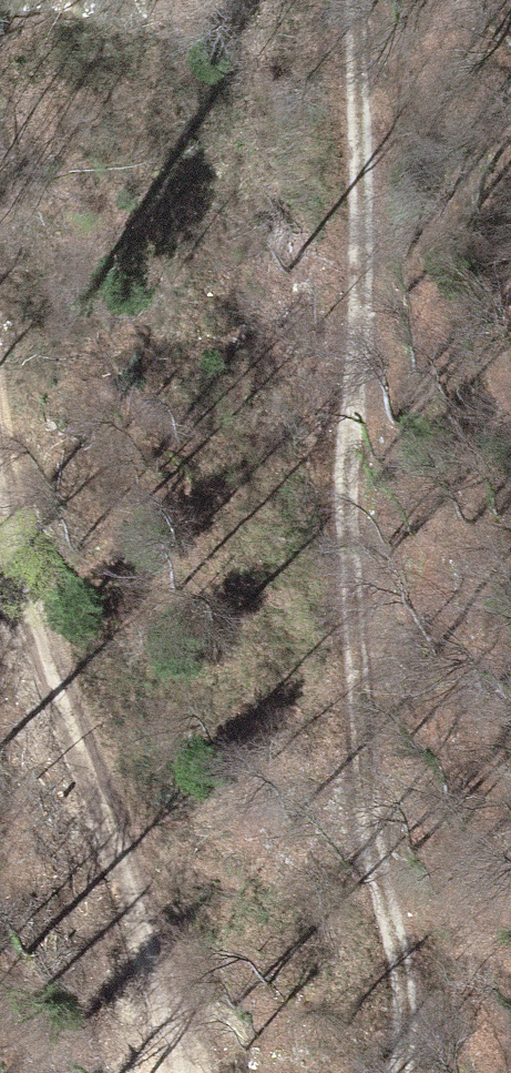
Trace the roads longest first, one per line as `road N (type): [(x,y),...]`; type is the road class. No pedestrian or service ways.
road 1 (track): [(403,1072),(406,1024),(369,816),(347,617),(355,0)]
road 2 (track): [(0,500),(41,657),(177,1040),(182,1072)]

